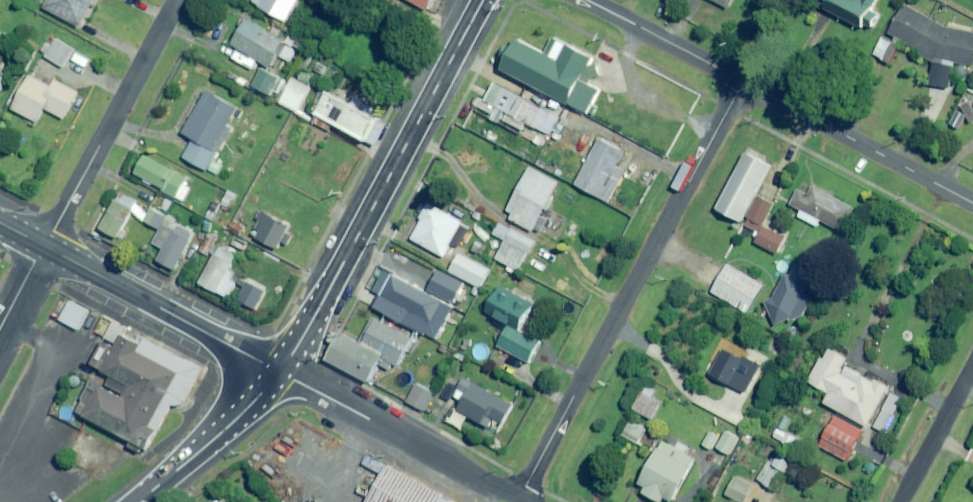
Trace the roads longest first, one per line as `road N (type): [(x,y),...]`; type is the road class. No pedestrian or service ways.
road 1 (residential): [(519,498),(743,82)]
road 2 (primary): [(485,0),(282,371)]
road 3 (residential): [(178,0),(43,247)]
road 4 (tertiary): [(43,247),(282,371)]
road 5 (residential): [(519,498),(282,371)]
road 6 (residential): [(743,82),(972,204)]
road 7 (primary): [(282,371),(225,432),(137,501)]
road 8 (residential): [(582,0),(743,82)]
road 9 (residential): [(972,370),(902,501)]

